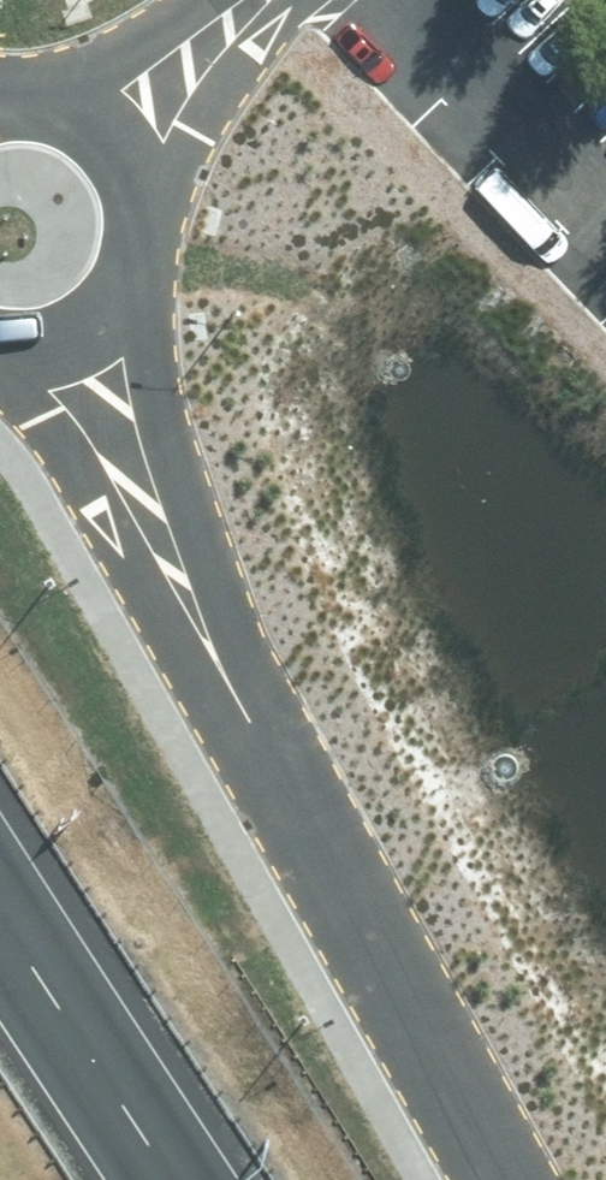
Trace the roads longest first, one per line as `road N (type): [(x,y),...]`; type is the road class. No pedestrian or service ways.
road 1 (unclassified): [(247,719),(502,1179)]
road 2 (unclassified): [(148,298),(157,390),(247,719)]
road 3 (unclassified): [(247,719),(137,579),(43,414),(0,372)]
road 4 (unclassified): [(0,85),(77,93),(132,132),(164,195),(167,230),(148,298)]
road 5 (unclassified): [(148,298),(84,357),(0,369)]

